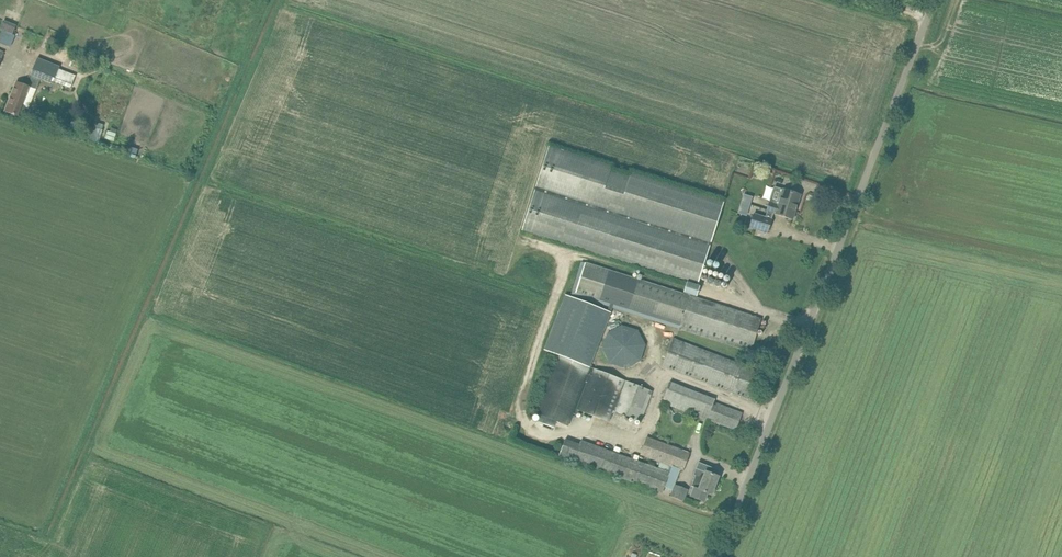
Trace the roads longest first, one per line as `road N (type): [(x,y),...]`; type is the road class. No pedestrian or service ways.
road 1 (unclassified): [(717,556),(926,0)]

